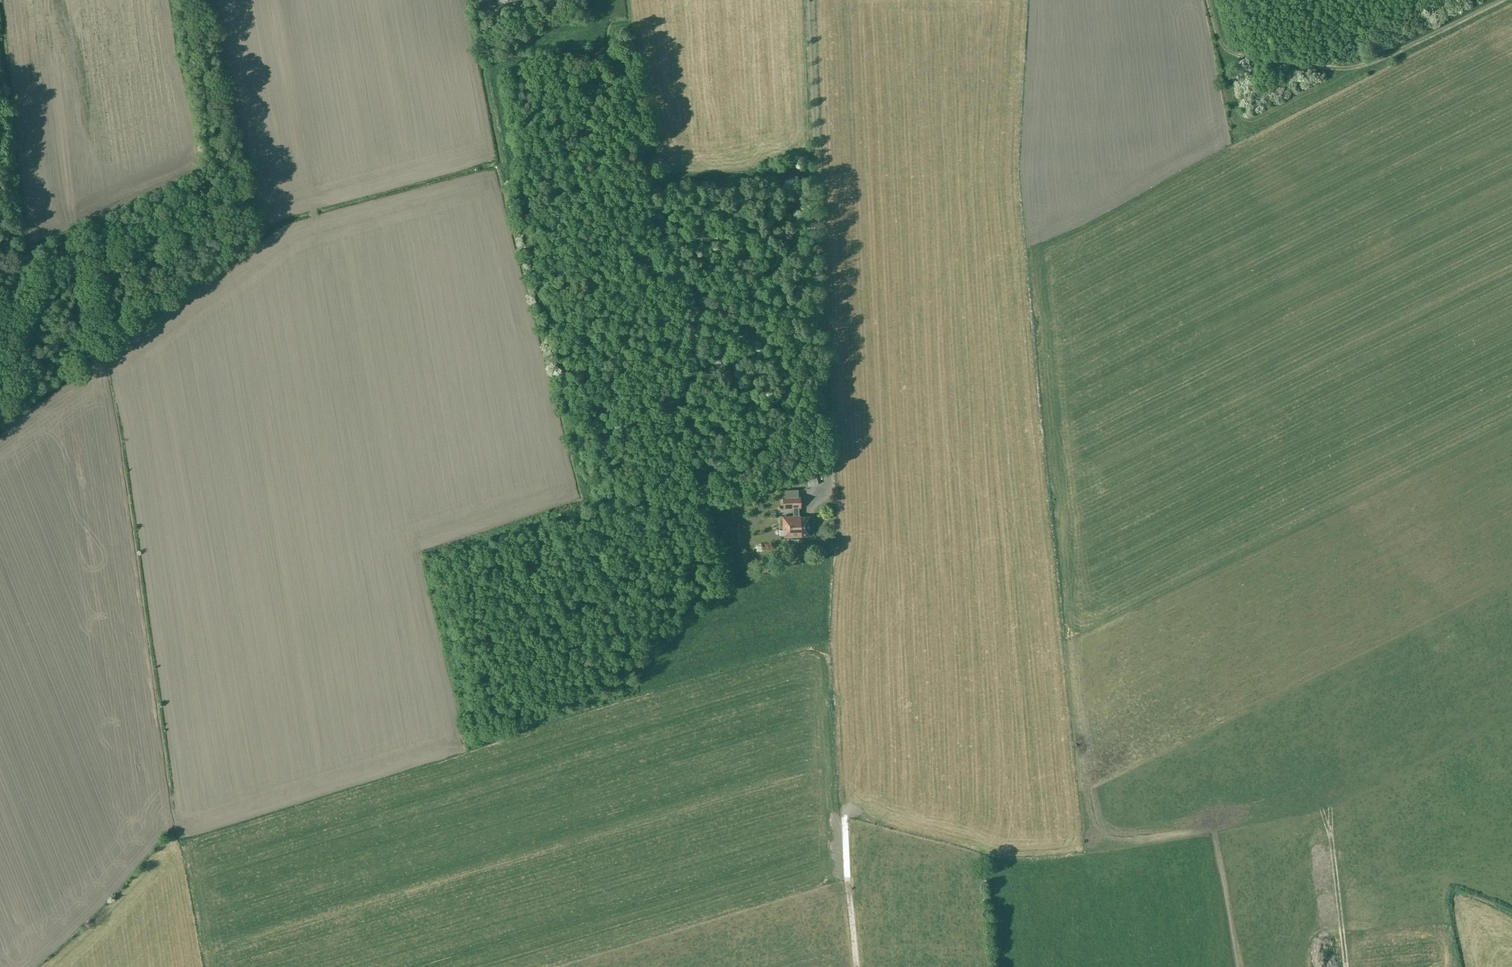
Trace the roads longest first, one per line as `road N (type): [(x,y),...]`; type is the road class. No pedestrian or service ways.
road 1 (track): [(1343,67),(1494,0)]

